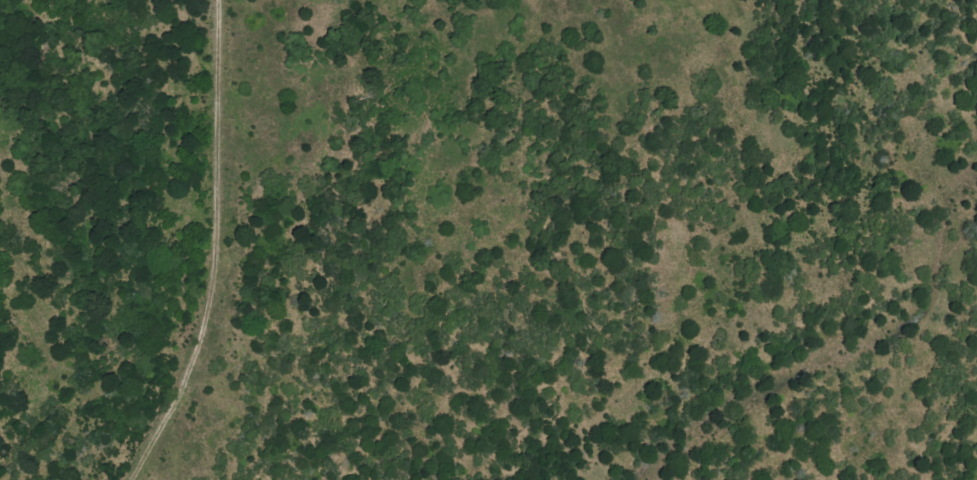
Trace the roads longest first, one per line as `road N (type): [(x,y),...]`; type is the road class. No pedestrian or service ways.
road 1 (residential): [(124,479),(193,358),(211,291),(220,0)]

